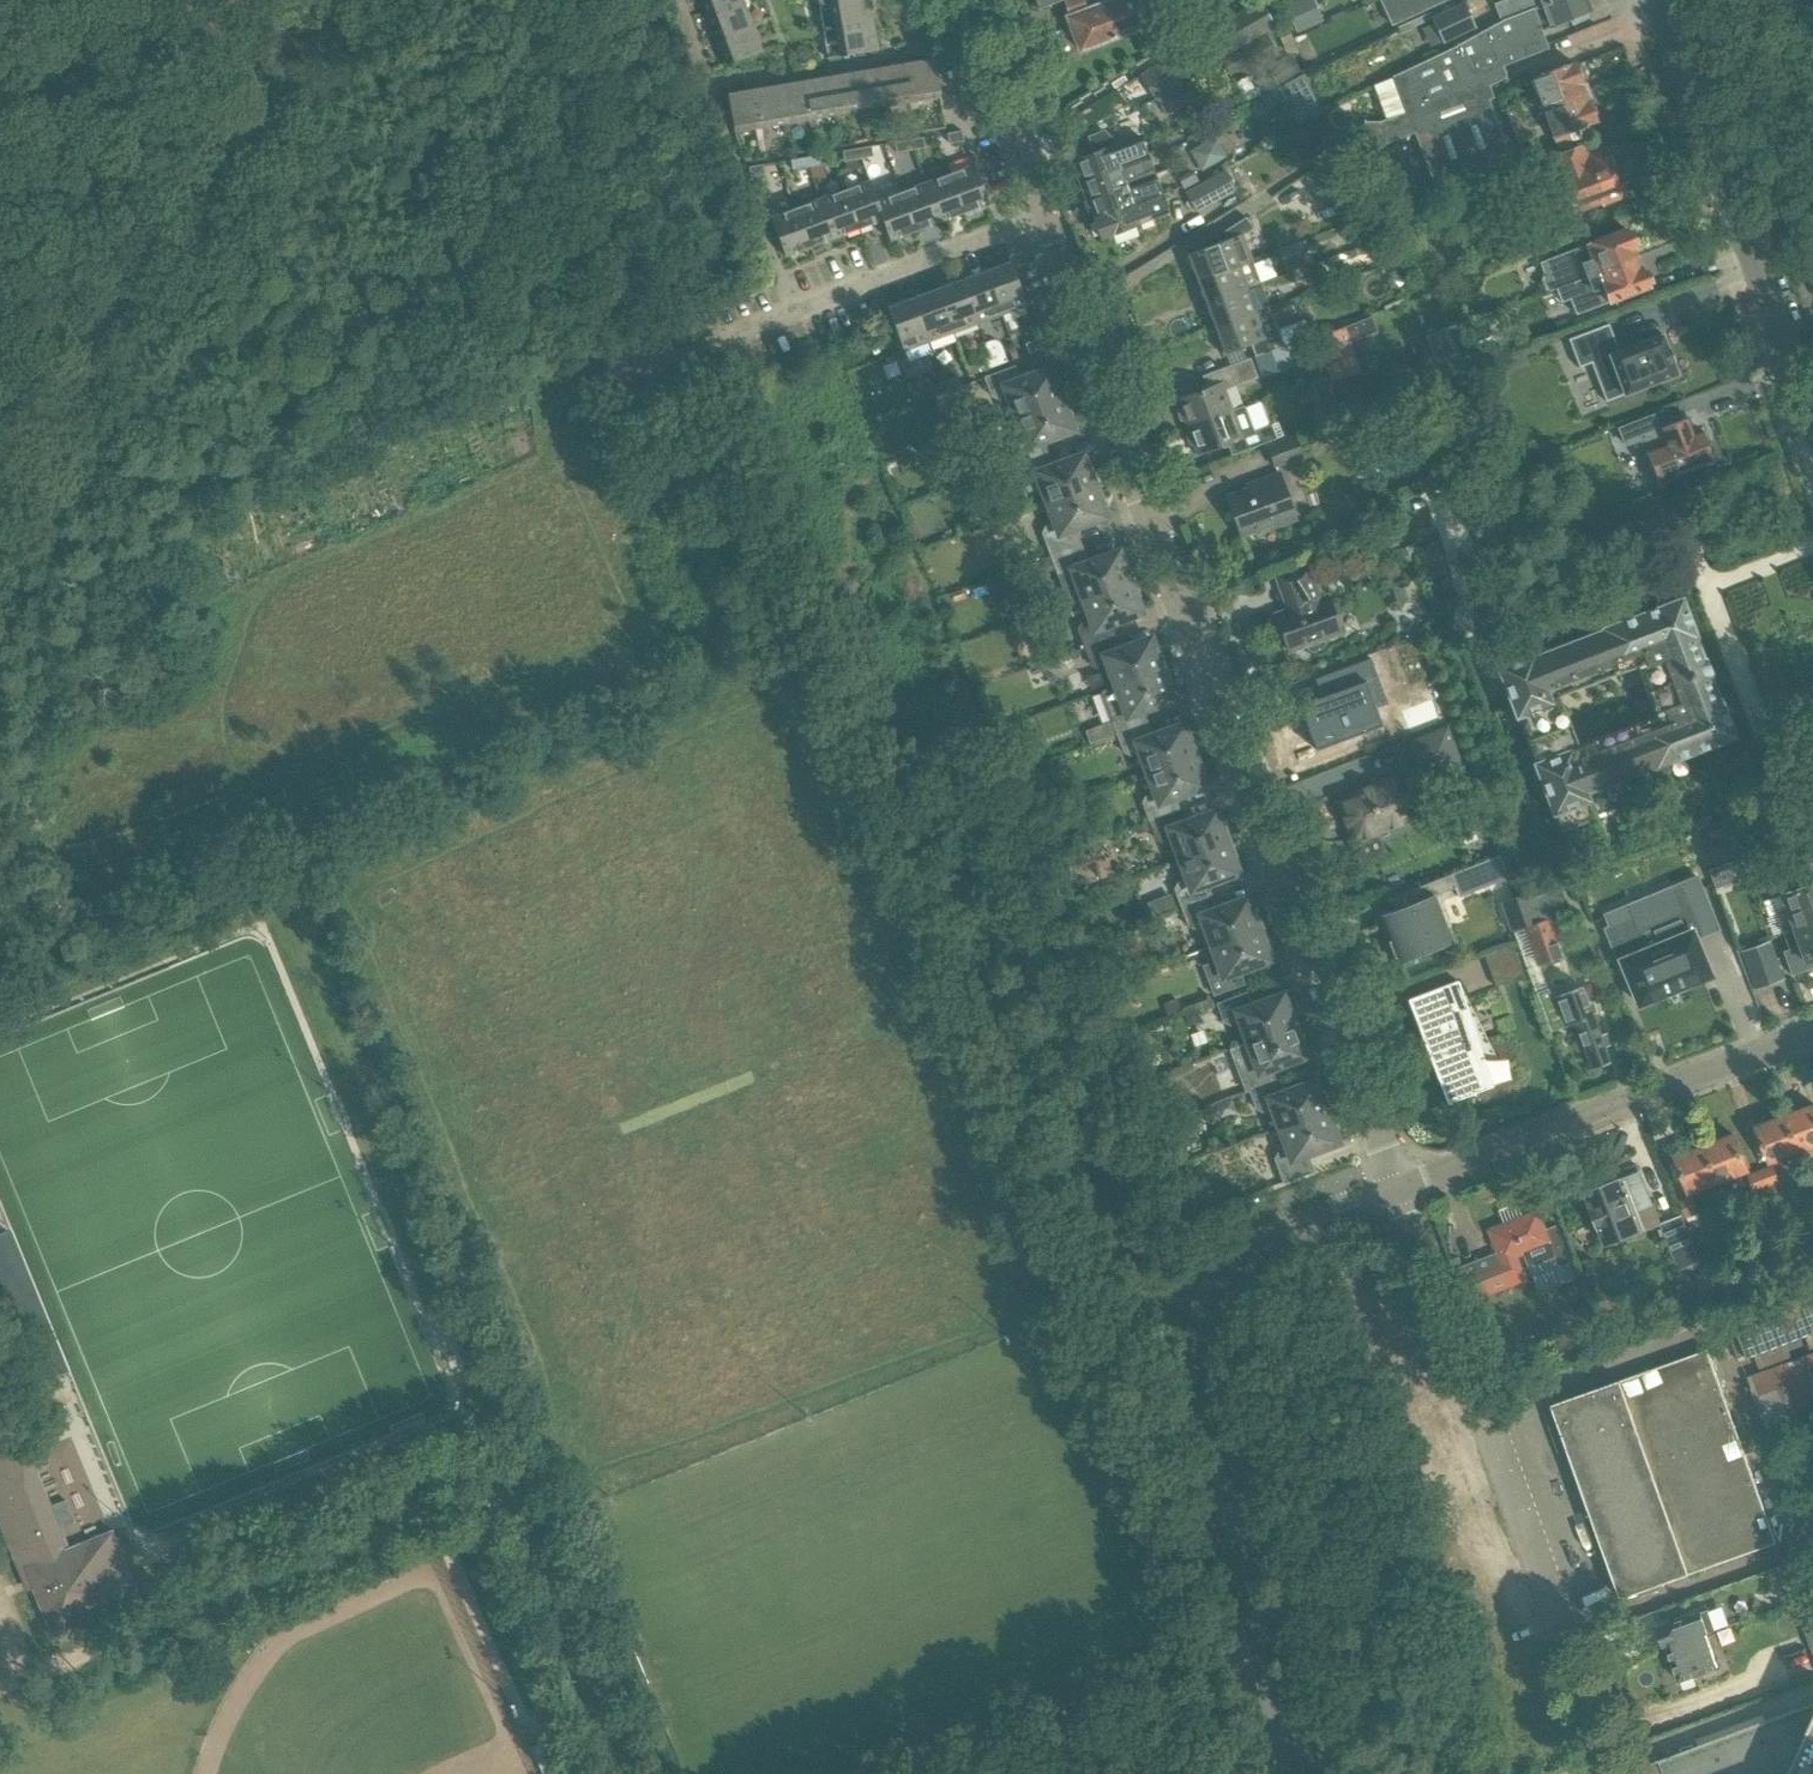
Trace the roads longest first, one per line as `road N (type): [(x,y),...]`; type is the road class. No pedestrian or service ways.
road 1 (residential): [(1398,1189),(1042,219)]
road 2 (tertiary): [(1289,1773),(1196,1366),(1196,1324),(1215,1288),(1247,1257),(1290,1228),(1398,1189)]
road 3 (tertiary): [(1812,426),(1647,0)]
road 4 (tertiary): [(1398,1189),(1812,1032)]
road 5 (residential): [(792,314),(1042,219)]
road 6 (residential): [(1042,219),(962,0)]

